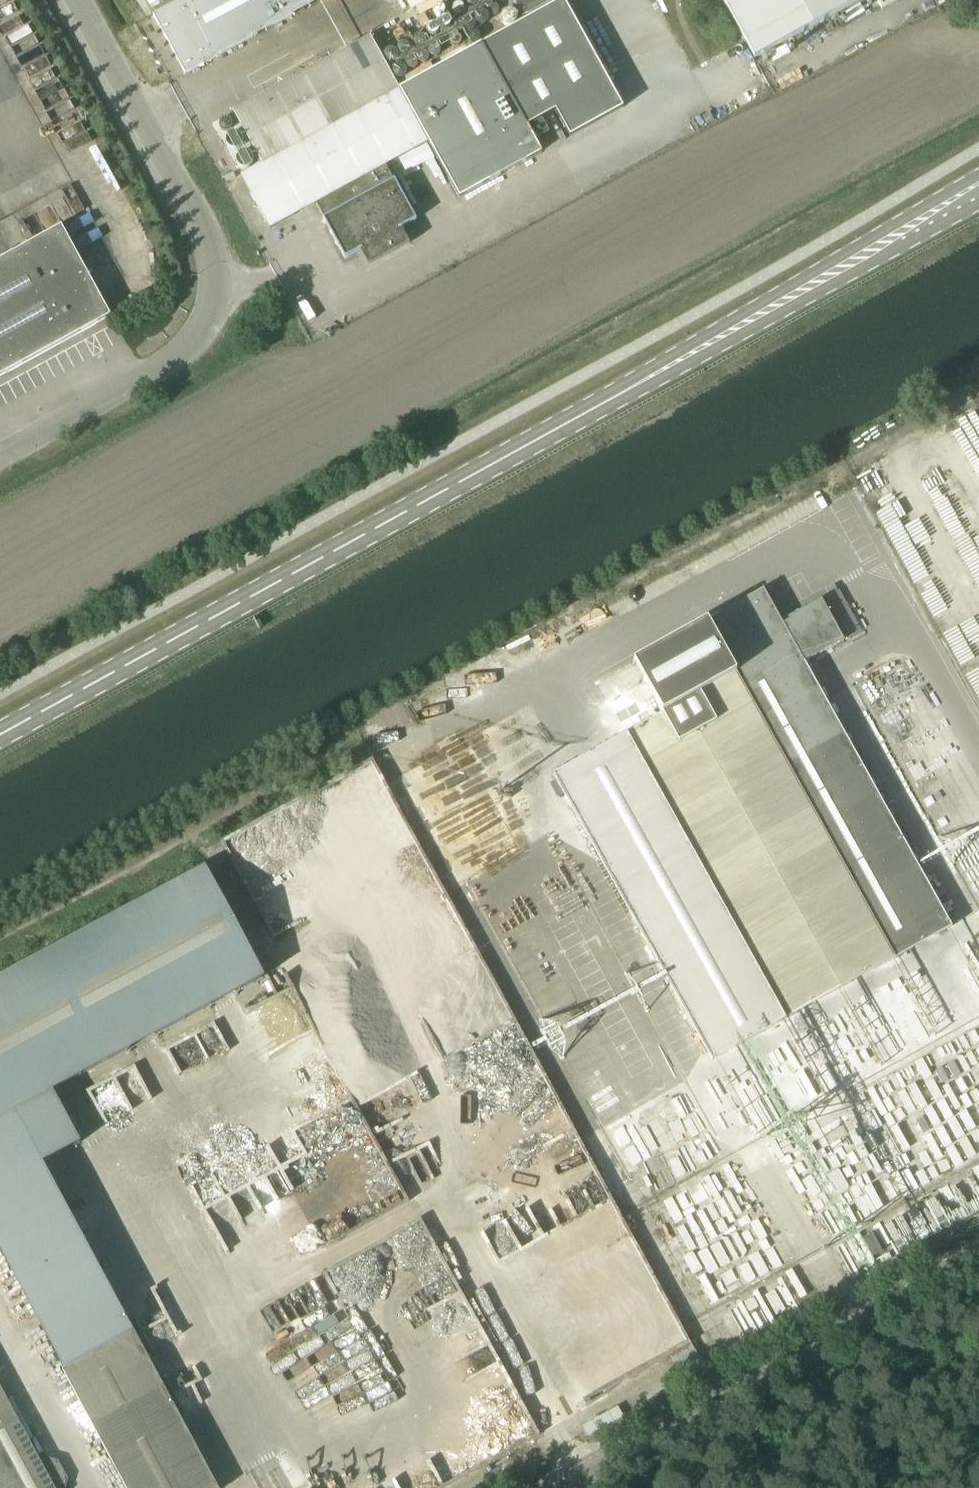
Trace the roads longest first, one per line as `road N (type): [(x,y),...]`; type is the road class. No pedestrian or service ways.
road 1 (secondary): [(0,734),(978,193)]
road 2 (unclassified): [(0,456),(158,368),(197,336),(216,303),(216,265),(198,218),(74,0)]
road 3 (unclassified): [(521,1487),(978,1236)]

